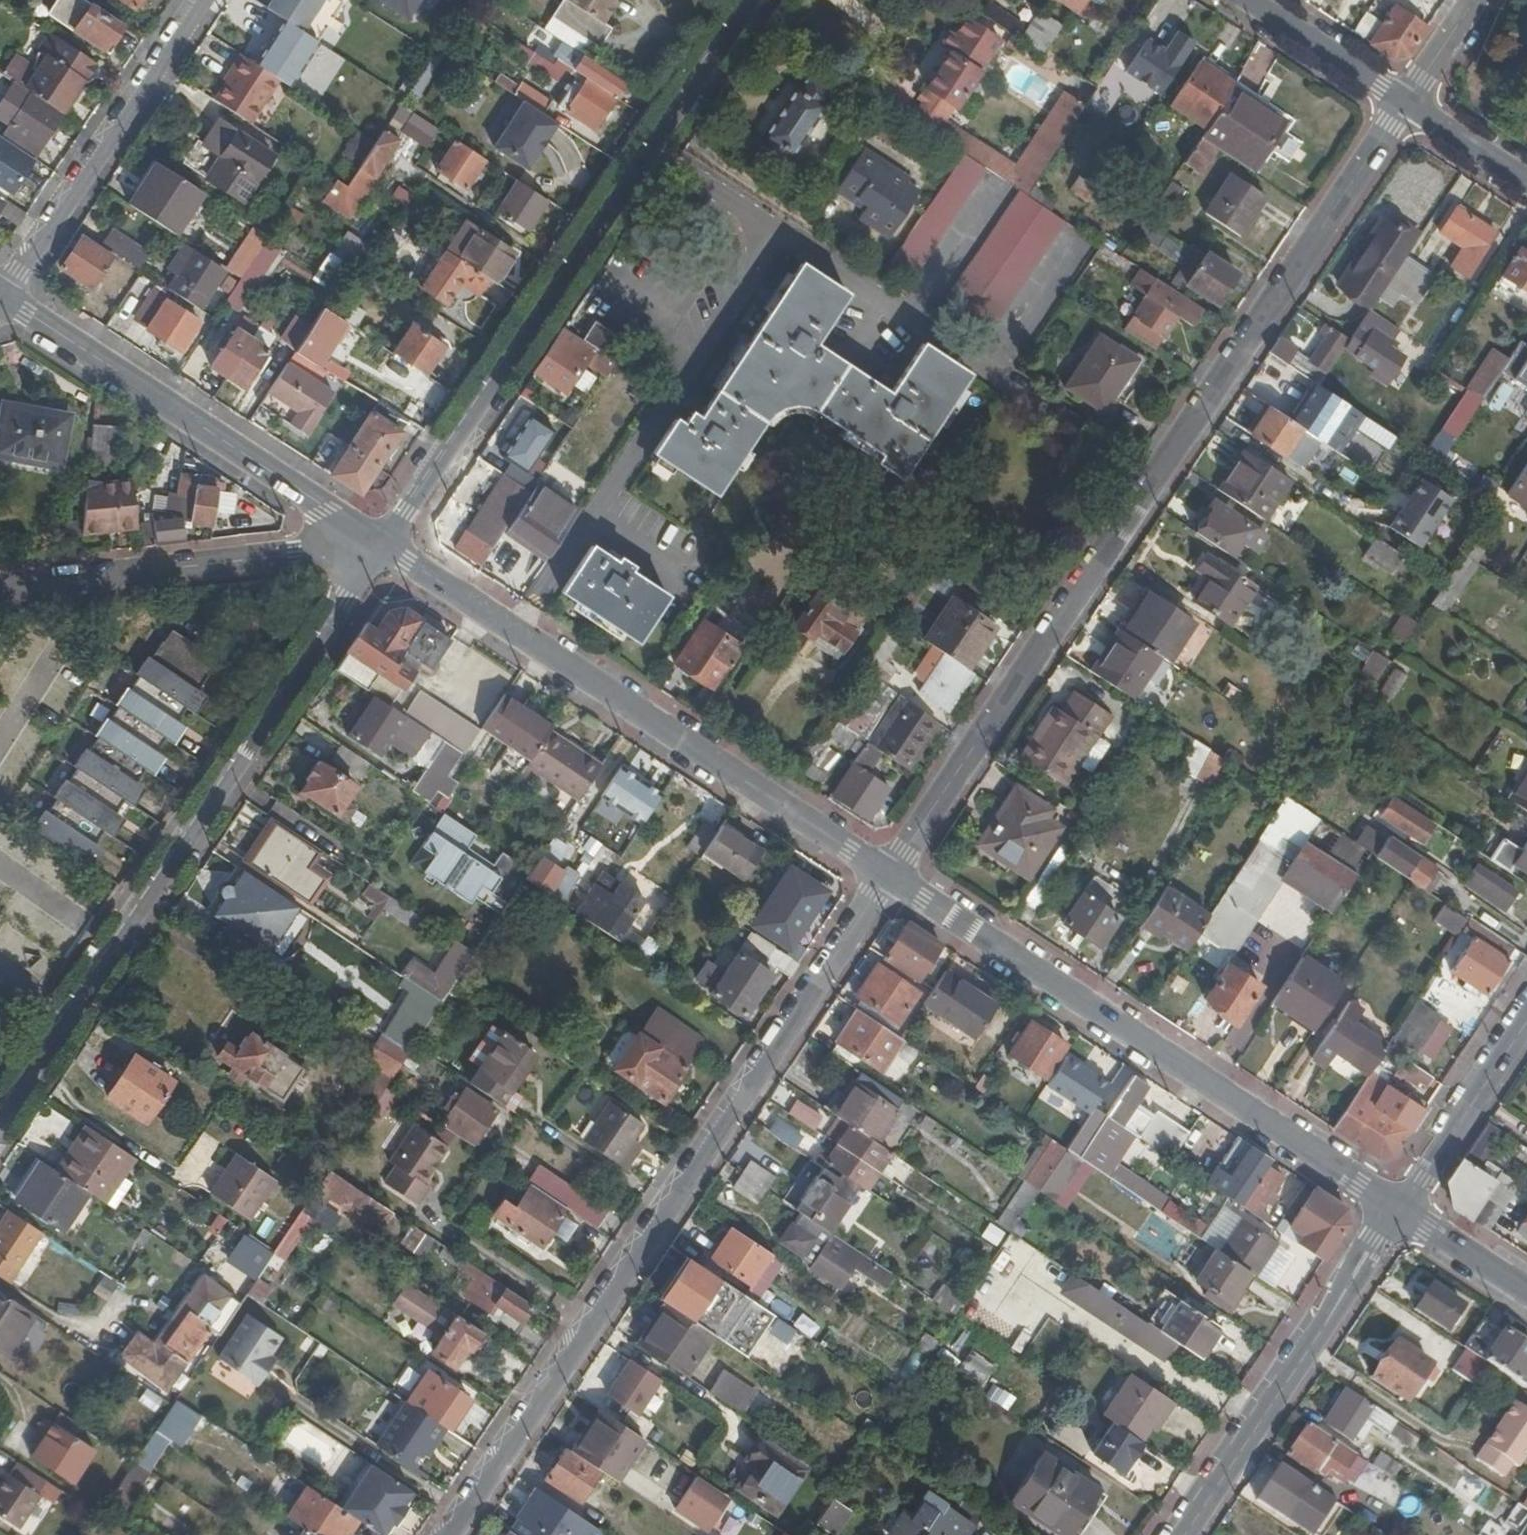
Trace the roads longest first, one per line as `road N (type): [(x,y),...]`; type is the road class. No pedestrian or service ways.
road 1 (residential): [(891,875),(1408,101)]
road 2 (residential): [(450,1534),(891,875)]
road 3 (residential): [(0,1118),(385,545)]
road 4 (residential): [(385,545),(749,0)]
road 5 (residential): [(1403,1211),(891,875)]
road 6 (residential): [(891,875),(385,545)]
road 7 (residential): [(385,545),(2,299)]
road 8 (residential): [(1184,1534),(1375,1239),(1403,1211)]
road 9 (residential): [(0,589),(385,545)]
road 10 (residential): [(202,0),(2,299)]
road 11 (residential): [(1403,1211),(1526,1024)]
road 12 (residential): [(1252,0),(1408,101)]
road 13 (residential): [(1526,1292),(1403,1211)]
road 14 (residential): [(1408,101),(1526,180)]
road 15 (residential): [(1408,101),(1478,0)]

